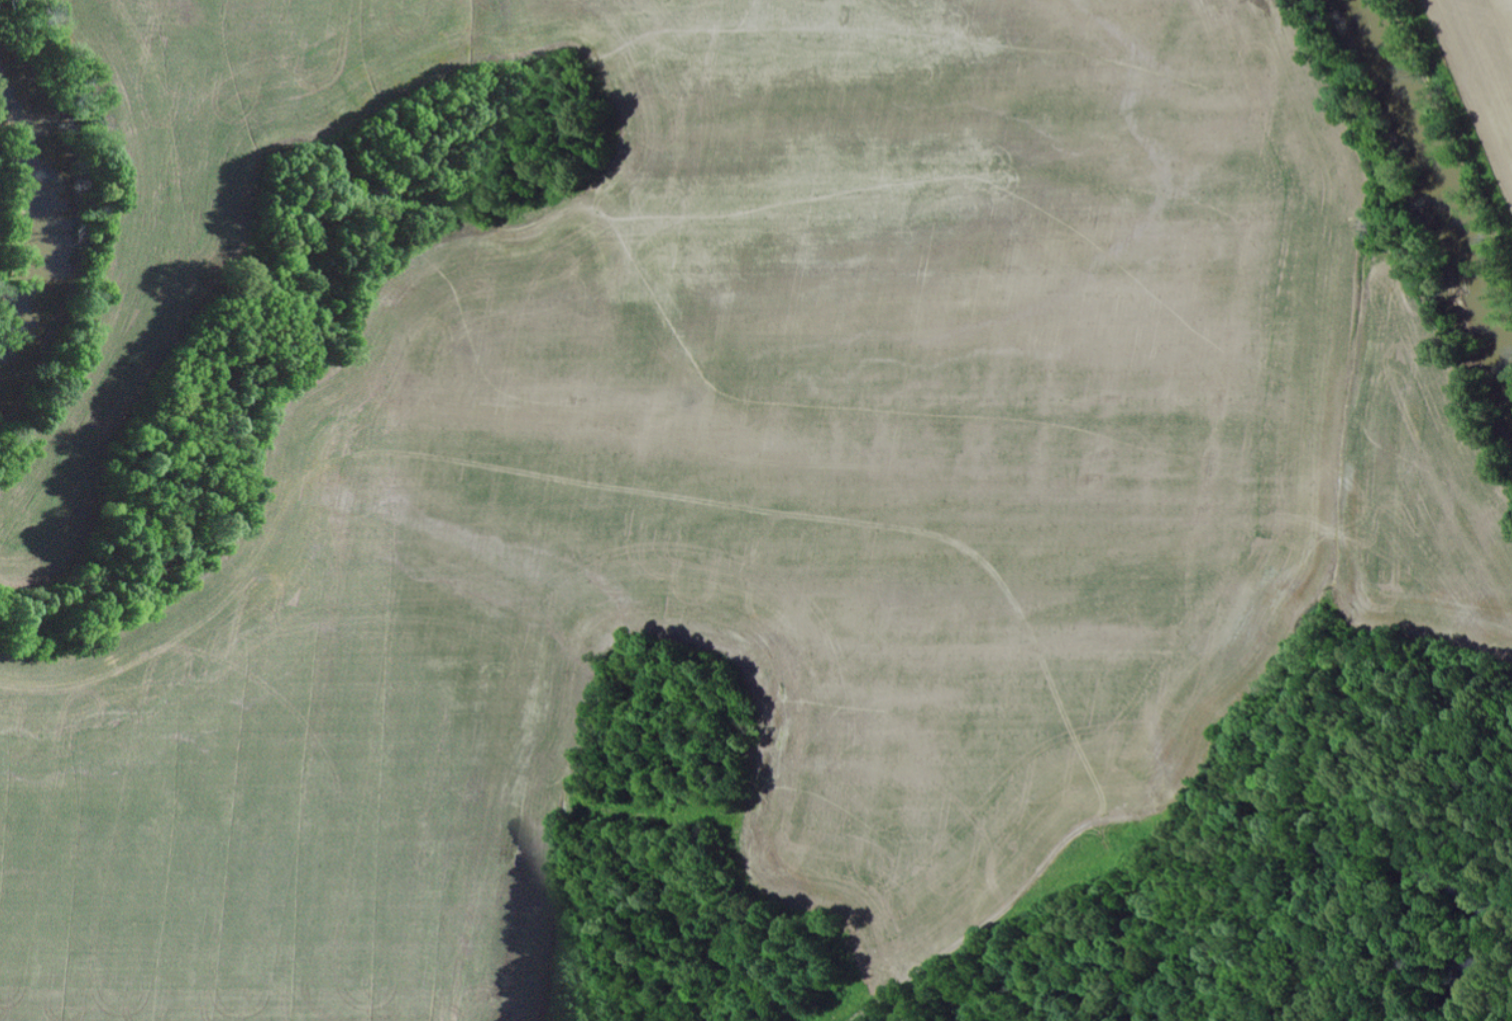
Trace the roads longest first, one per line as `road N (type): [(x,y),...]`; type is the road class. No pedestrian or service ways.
road 1 (residential): [(871,1020),(1088,878)]

